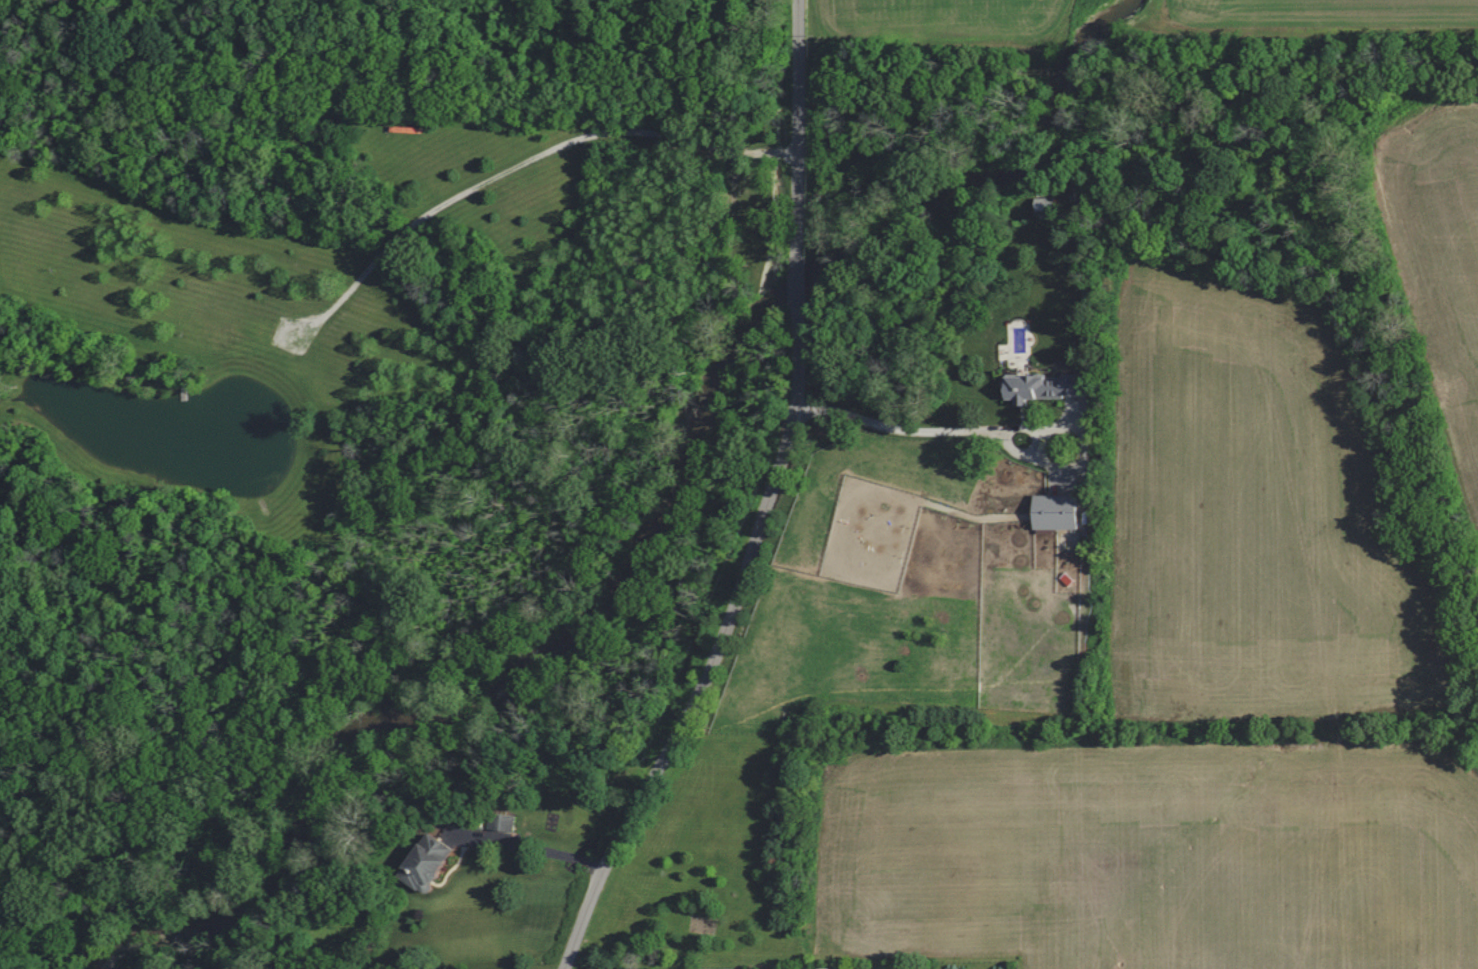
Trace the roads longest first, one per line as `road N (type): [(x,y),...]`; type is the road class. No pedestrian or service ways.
road 1 (residential): [(763,509),(799,420),(806,203),(790,84),(791,0)]
road 2 (residential): [(763,509),(722,644),(637,807),(568,968)]

